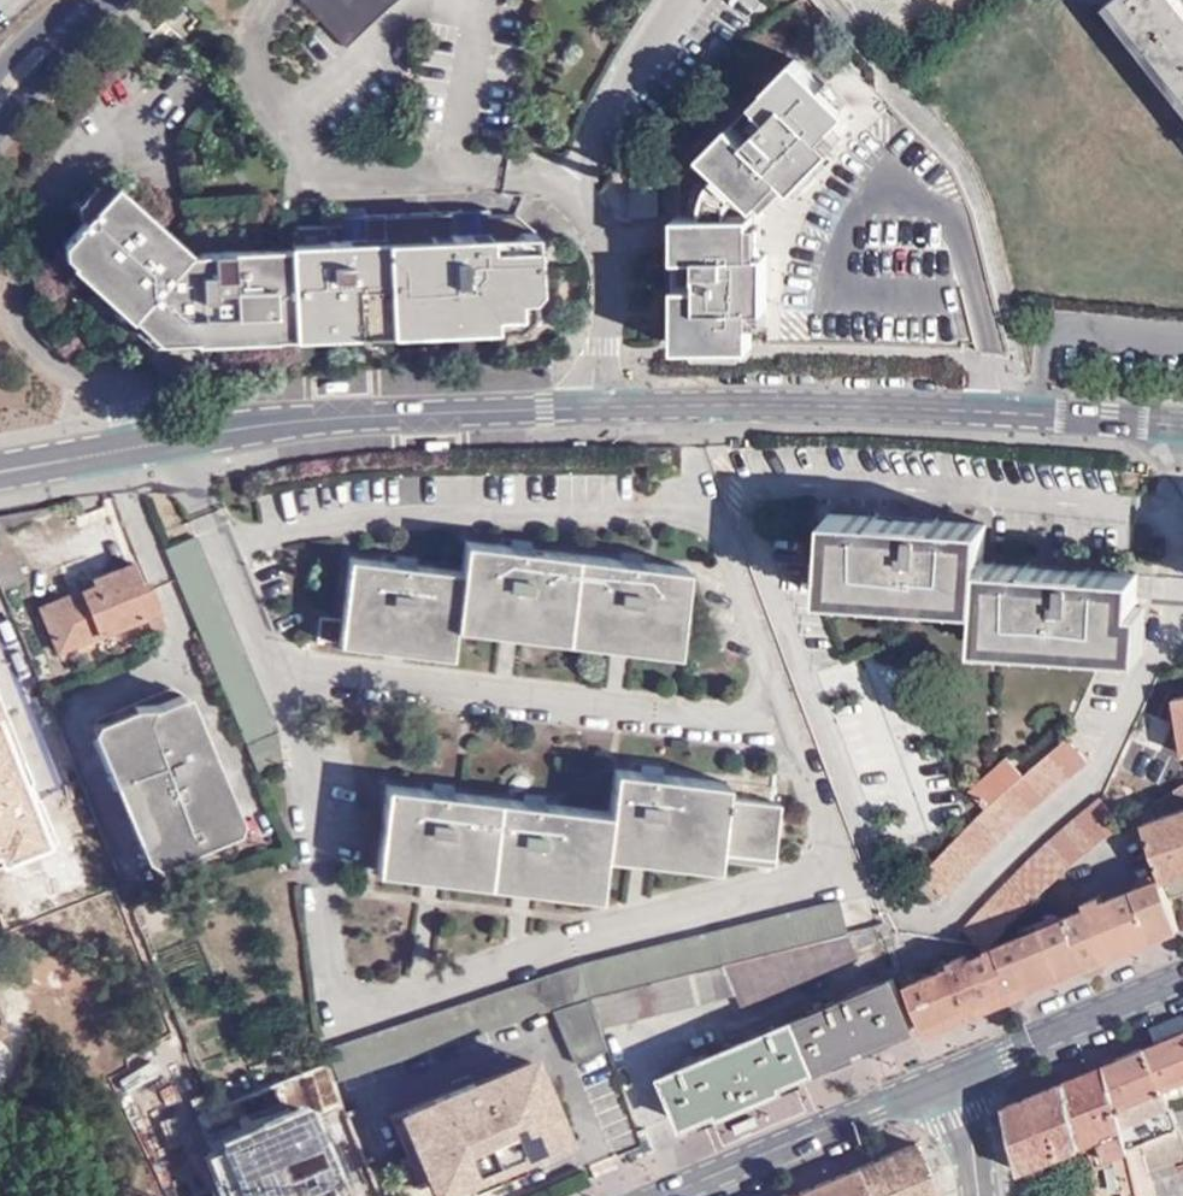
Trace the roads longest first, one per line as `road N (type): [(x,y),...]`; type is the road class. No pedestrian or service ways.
road 1 (unclassified): [(0,470),(275,425),(429,412),(747,403),(1182,426)]
road 2 (tertiary): [(666,1195),(945,1079)]
road 3 (tertiary): [(945,1079),(1182,980)]
road 4 (secondary): [(0,126),(87,4)]
road 5 (tertiary): [(945,1079),(973,1153),(979,1195)]

